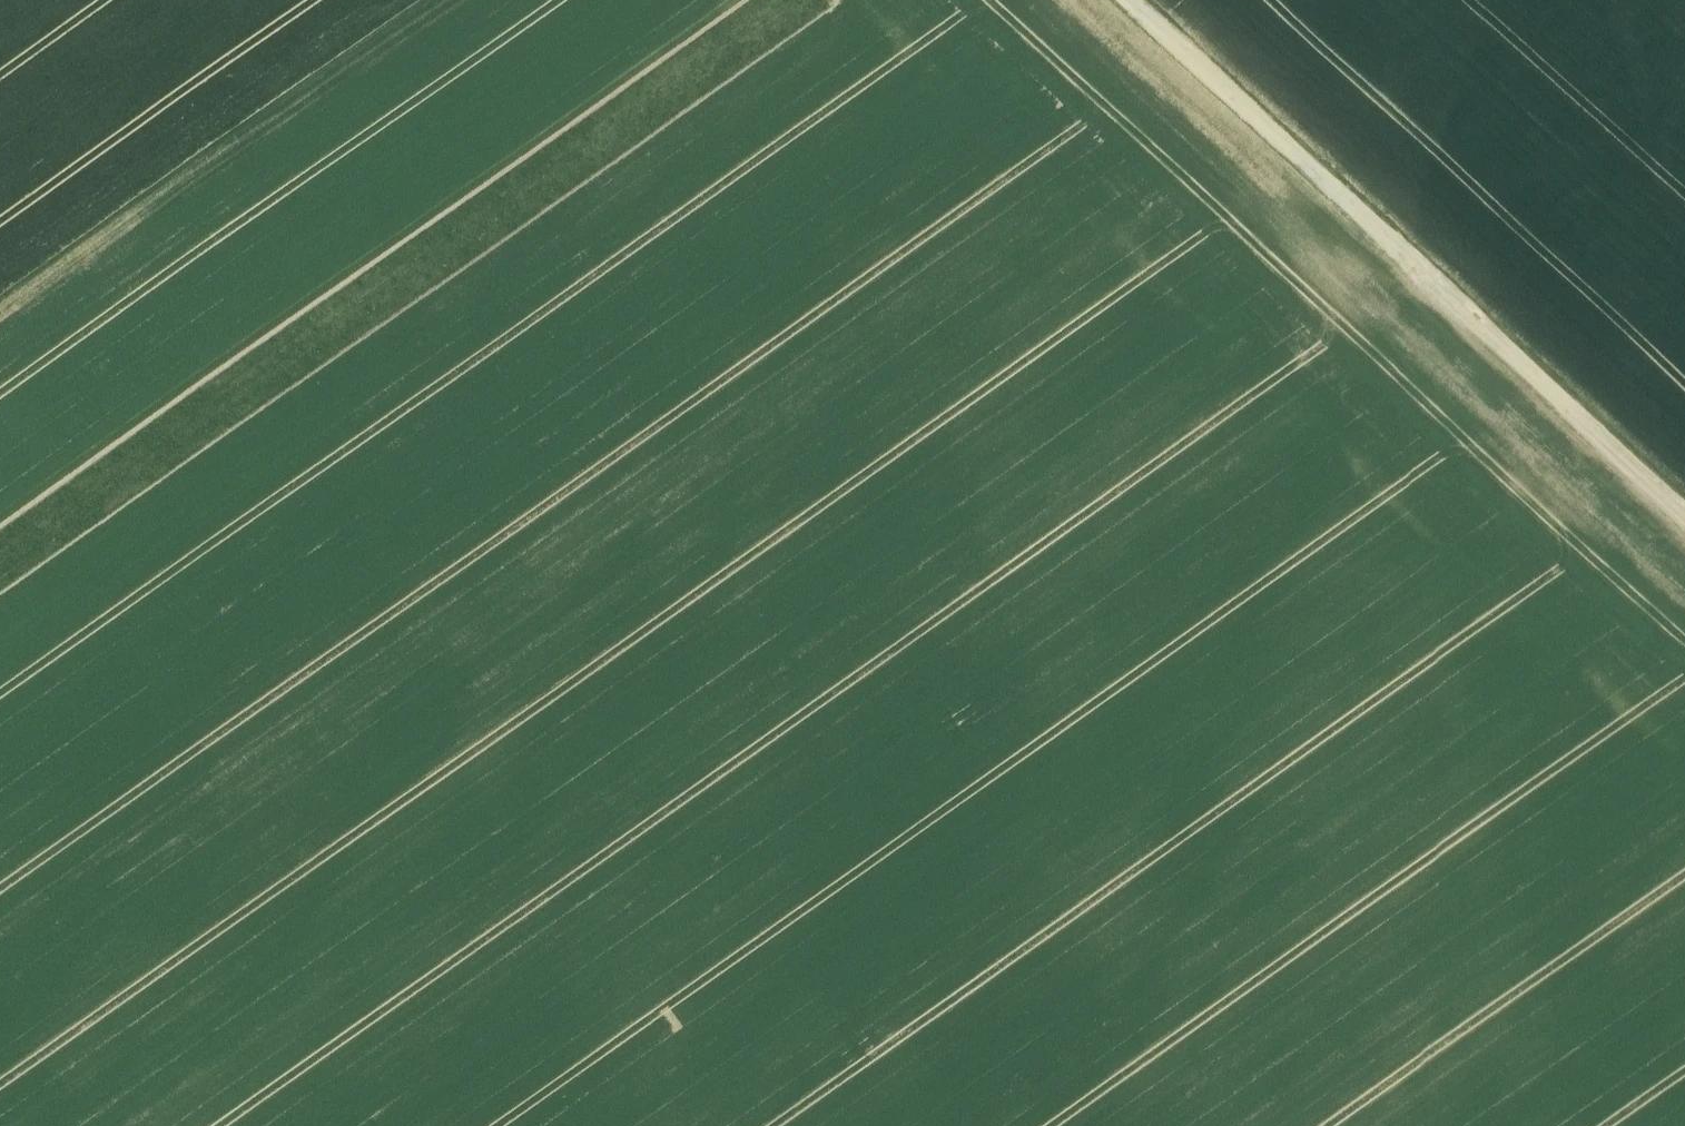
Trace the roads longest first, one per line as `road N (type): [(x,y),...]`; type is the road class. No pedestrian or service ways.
road 1 (track): [(1138,0),(1684,511)]

